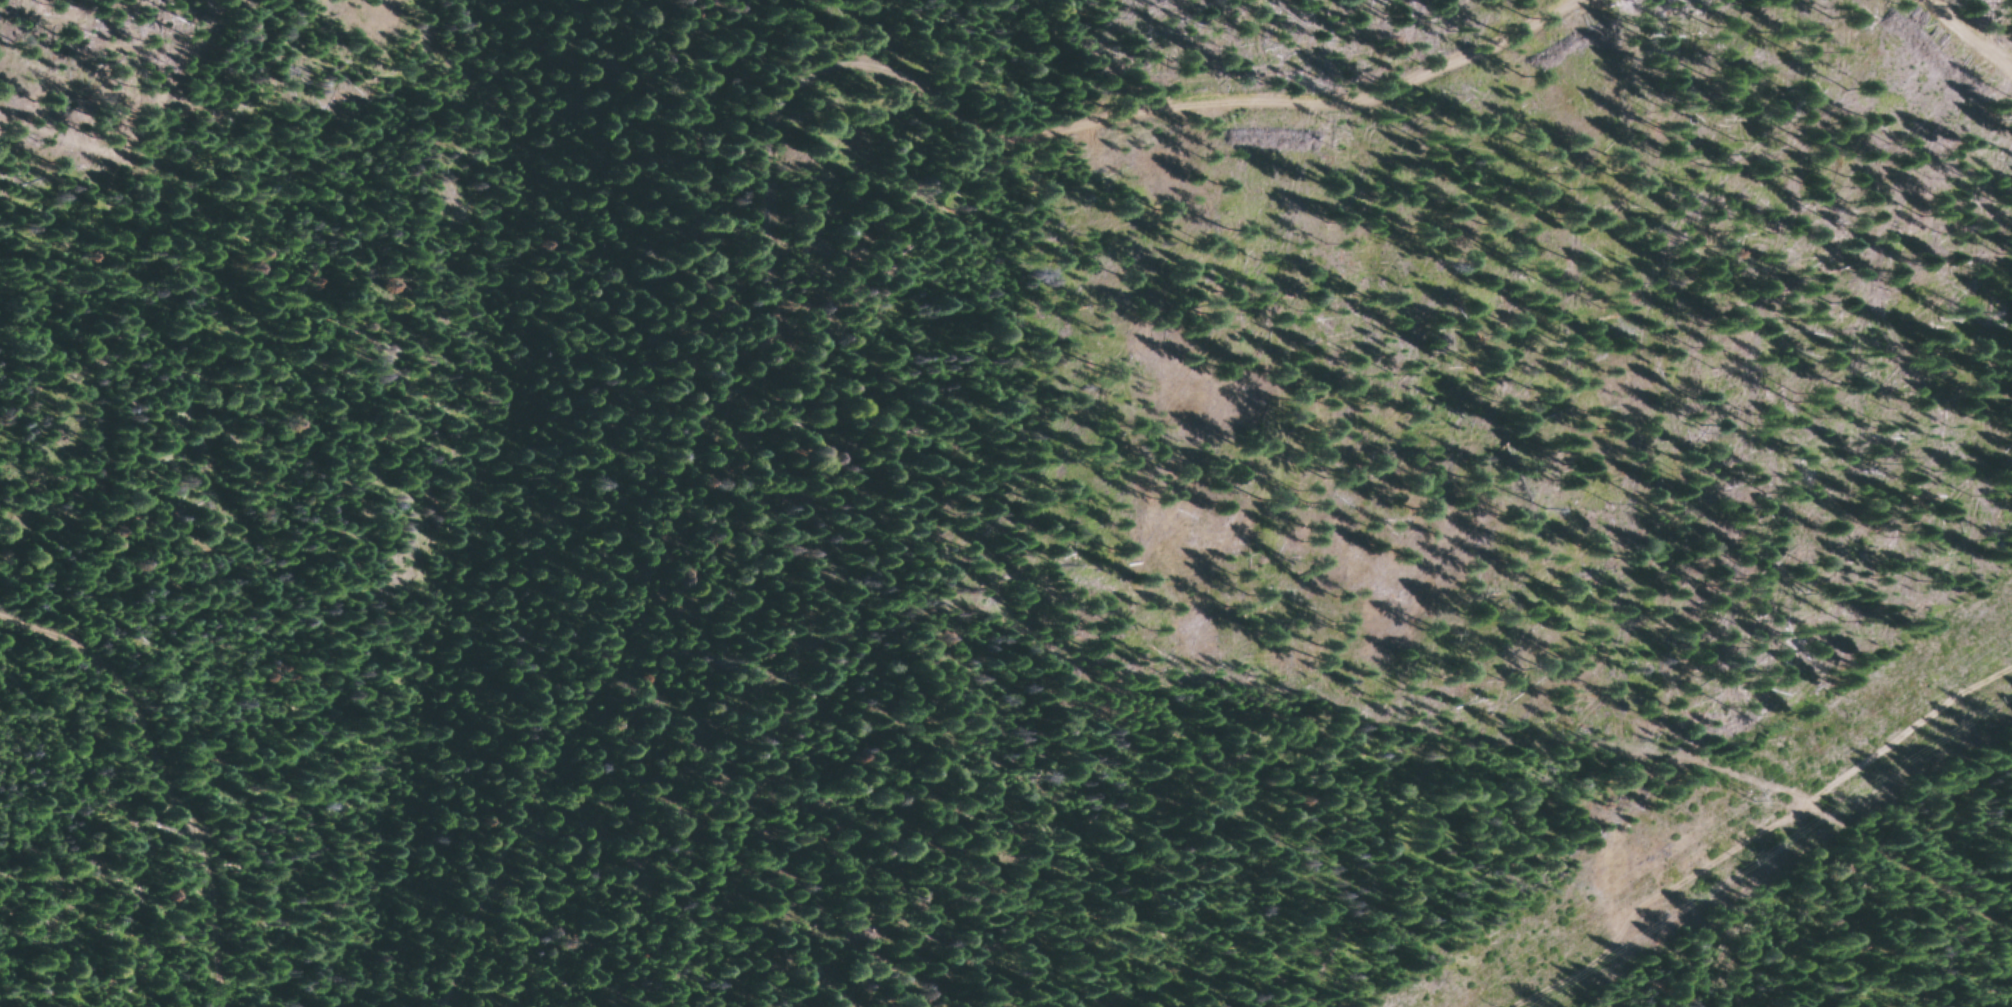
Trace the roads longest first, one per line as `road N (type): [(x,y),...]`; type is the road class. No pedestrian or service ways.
road 1 (track): [(418,1006),(467,865),(711,500),(789,260),(801,159),(866,105),(974,81),(1152,111),(1409,93),(1468,21),(1594,0)]
road 2 (track): [(2011,960),(1951,943),(1730,787),(1480,703),(997,578),(944,602),(878,679),(777,936),(773,1006)]
road 3 (track): [(1616,0),(1749,27),(1874,81),(2011,179)]
road 4 (track): [(0,630),(85,745),(115,829),(141,1006)]
road 5 (track): [(405,0),(407,27),(348,75),(306,51),(296,0)]

